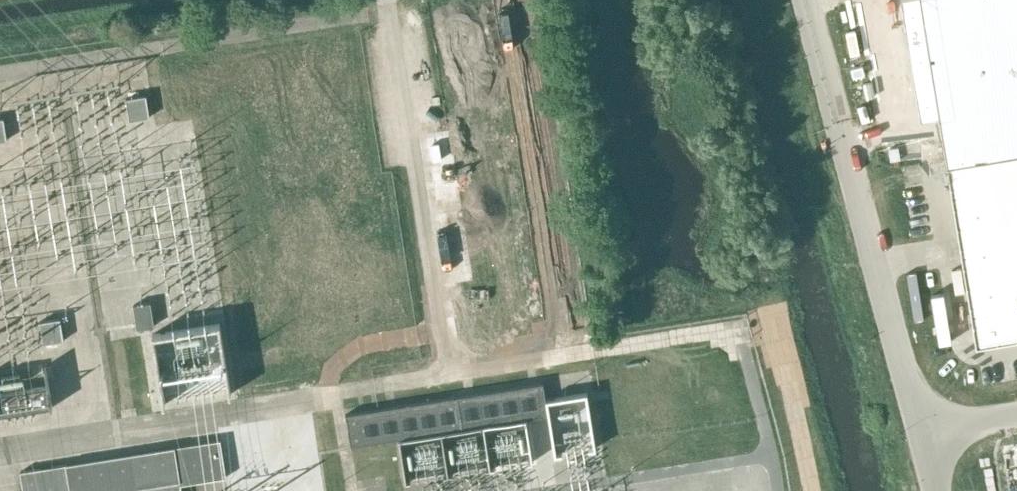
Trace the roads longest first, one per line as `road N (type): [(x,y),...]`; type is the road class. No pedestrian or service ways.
road 1 (unclassified): [(805,0),(921,434)]

